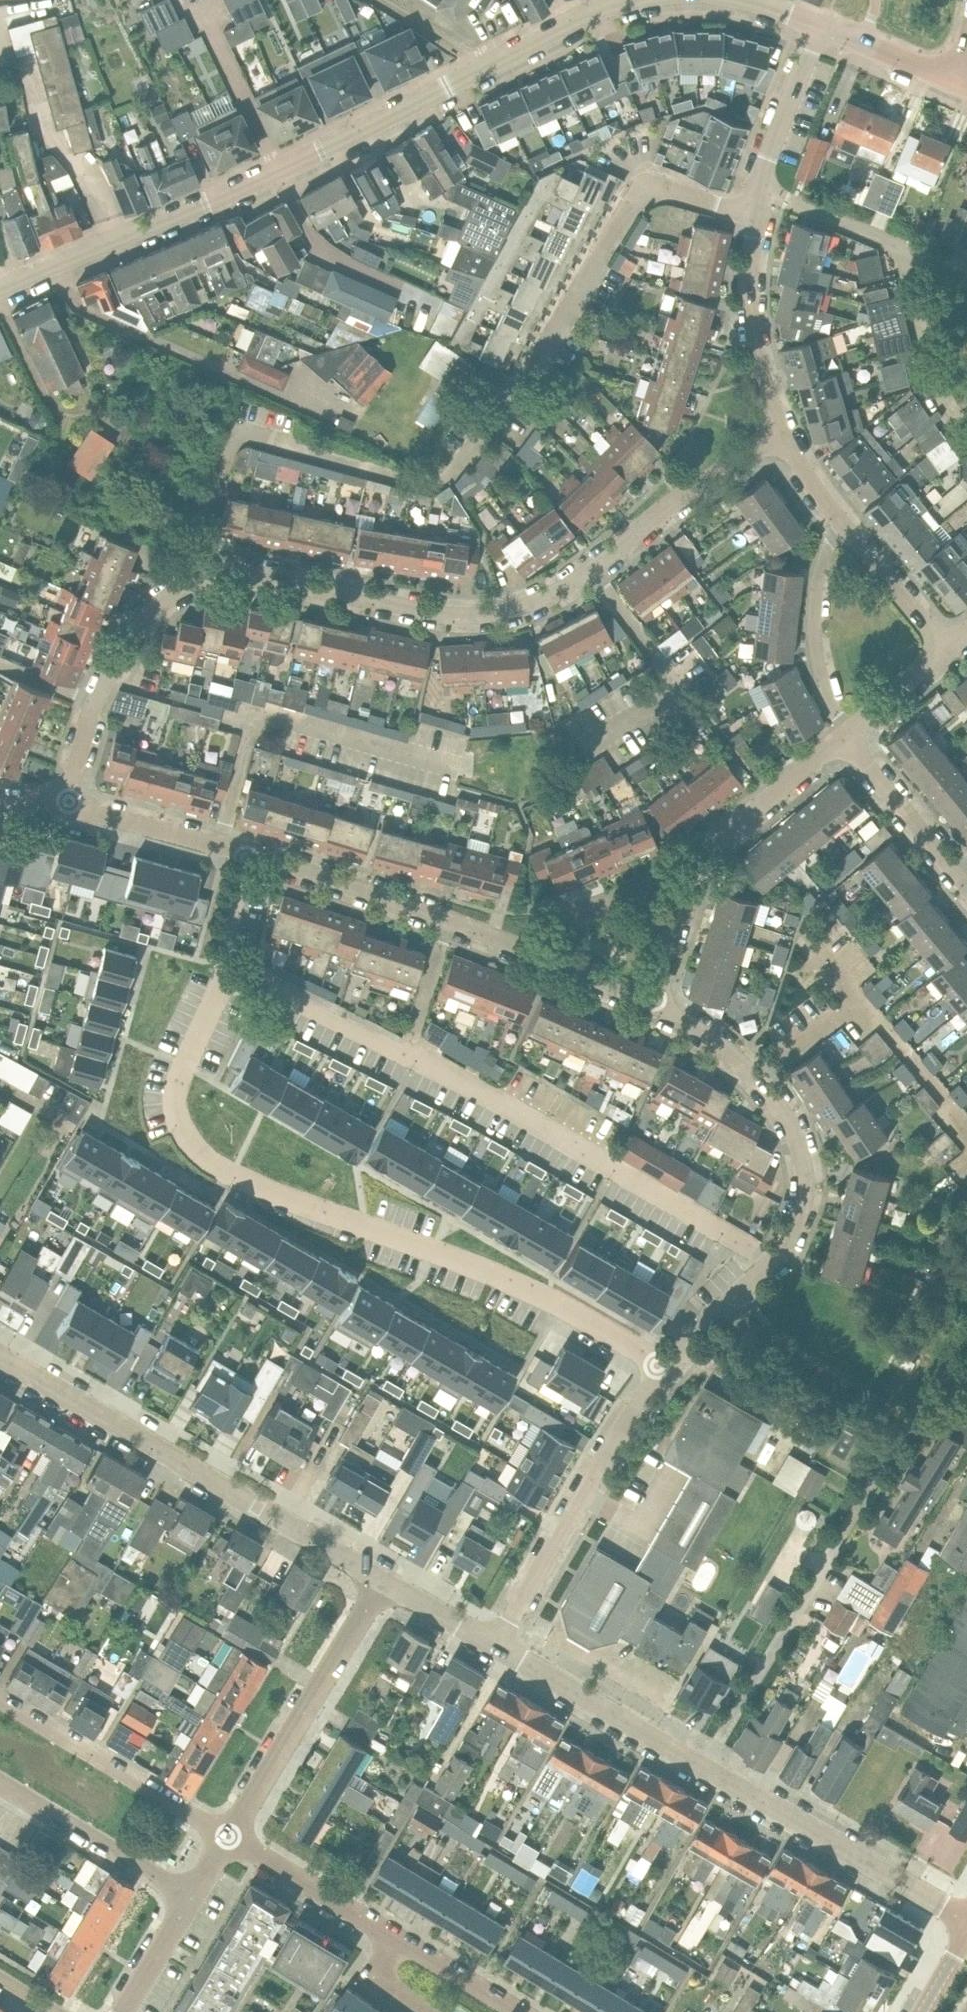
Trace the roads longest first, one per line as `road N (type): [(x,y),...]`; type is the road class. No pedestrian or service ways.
road 1 (residential): [(246,853),(222,956),(229,970),(177,1089),(177,1115),(203,1155),(267,1190),(546,1297),(663,1368)]
road 2 (residential): [(756,216),(646,192),(527,376),(456,469),(432,486),(239,439),(202,529),(209,578)]
road 3 (residential): [(625,0),(323,149),(0,287)]
road 4 (residential): [(209,578),(249,573),(436,613),(497,612),(575,579),(678,499),(785,434)]
road 5 (residential): [(966,1918),(496,1645)]
road 6 (residential): [(653,1004),(704,1033),(759,1080),(795,1131),(805,1174),(799,1216),(776,1261),(663,1368)]
road 7 (residential): [(384,1579),(0,1356)]
road 8 (residential): [(663,1368),(496,1645)]
road 9 (residential): [(246,853),(540,955)]
road 10 (residential): [(229,1835),(384,1579)]
road 11 (residential): [(68,809),(96,705),(135,631),(157,606),(209,578)]
road 12 (residential): [(229,1835),(0,1699)]
road 13 (residential): [(192,1899),(0,1781)]
road 14 (residential): [(785,434),(761,379),(750,318),(756,216)]
road 15 (residential): [(846,528),(824,561),(815,640),(846,734)]
road 16 (residential): [(846,734),(742,820),(693,885)]
road 17 (residential): [(756,216),(769,155),(820,23)]
road 18 (residential): [(395,1937),(229,1835)]
road 19 (residential): [(966,885),(846,734)]
road 20 (residential): [(540,955),(556,918),(663,877),(693,885)]
road 21 (residential): [(68,809),(246,853)]
road 22 (residential): [(947,651),(846,528)]
road 23 (residential): [(521,2011),(395,1937)]
road 24 (residential): [(953,79),(820,23)]
road 25 (residential): [(123,2011),(192,1899)]
road 26 (residential): [(947,651),(846,734)]
road 27 (residential): [(496,1645),(384,1579)]
road 28 (residential): [(693,885),(653,1004)]
road 29 (residential): [(540,955),(653,1004)]

